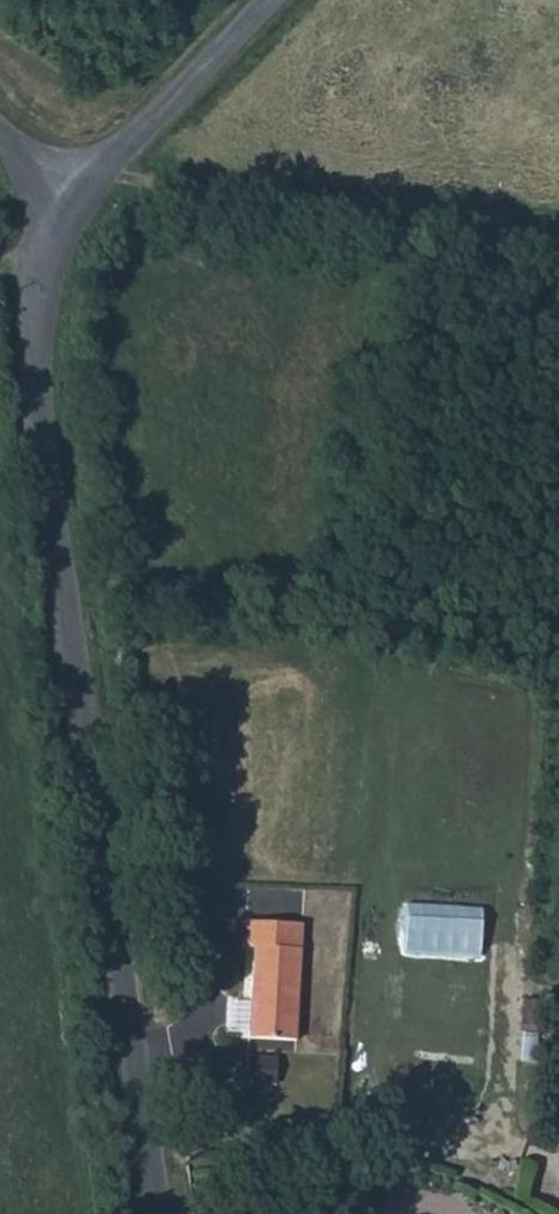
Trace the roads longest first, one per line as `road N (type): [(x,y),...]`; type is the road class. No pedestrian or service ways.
road 1 (unclassified): [(156,1213),(50,526),(35,377),(43,287),(78,211)]
road 2 (track): [(558,238),(107,170)]
road 3 (unclassified): [(78,211),(118,154),(265,0)]

